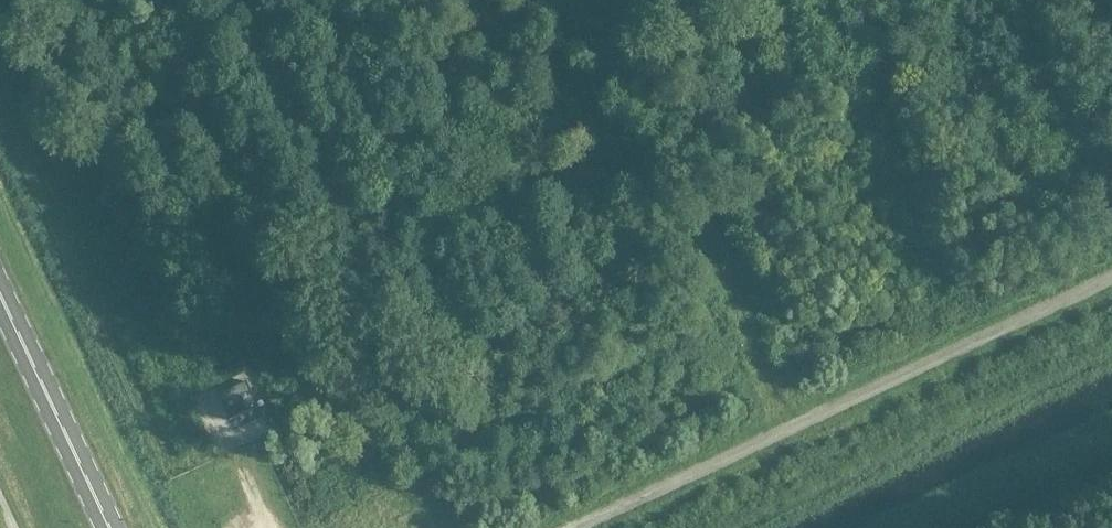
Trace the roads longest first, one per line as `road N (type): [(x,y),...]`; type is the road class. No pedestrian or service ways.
road 1 (track): [(575,527),(1111,277)]
road 2 (track): [(786,430),(723,286),(485,0)]
road 3 (secondary): [(107,527),(0,310)]
road 4 (track): [(1111,438),(920,527)]

